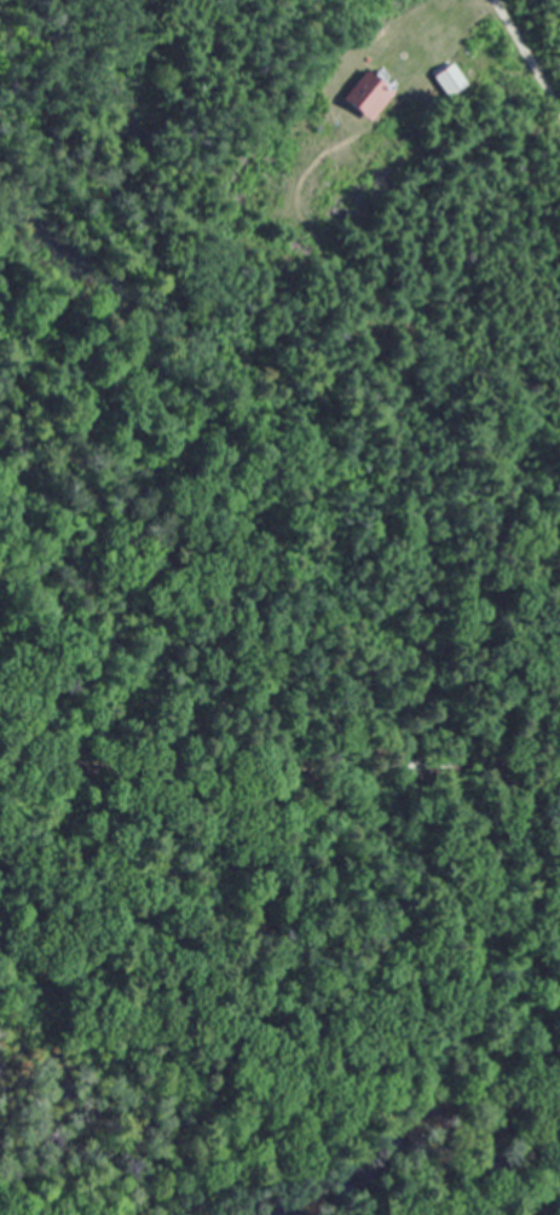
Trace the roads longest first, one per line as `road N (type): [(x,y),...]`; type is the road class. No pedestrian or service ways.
road 1 (residential): [(559,757),(464,736),(377,730),(306,732),(0,775)]
road 2 (residential): [(559,110),(496,0)]

